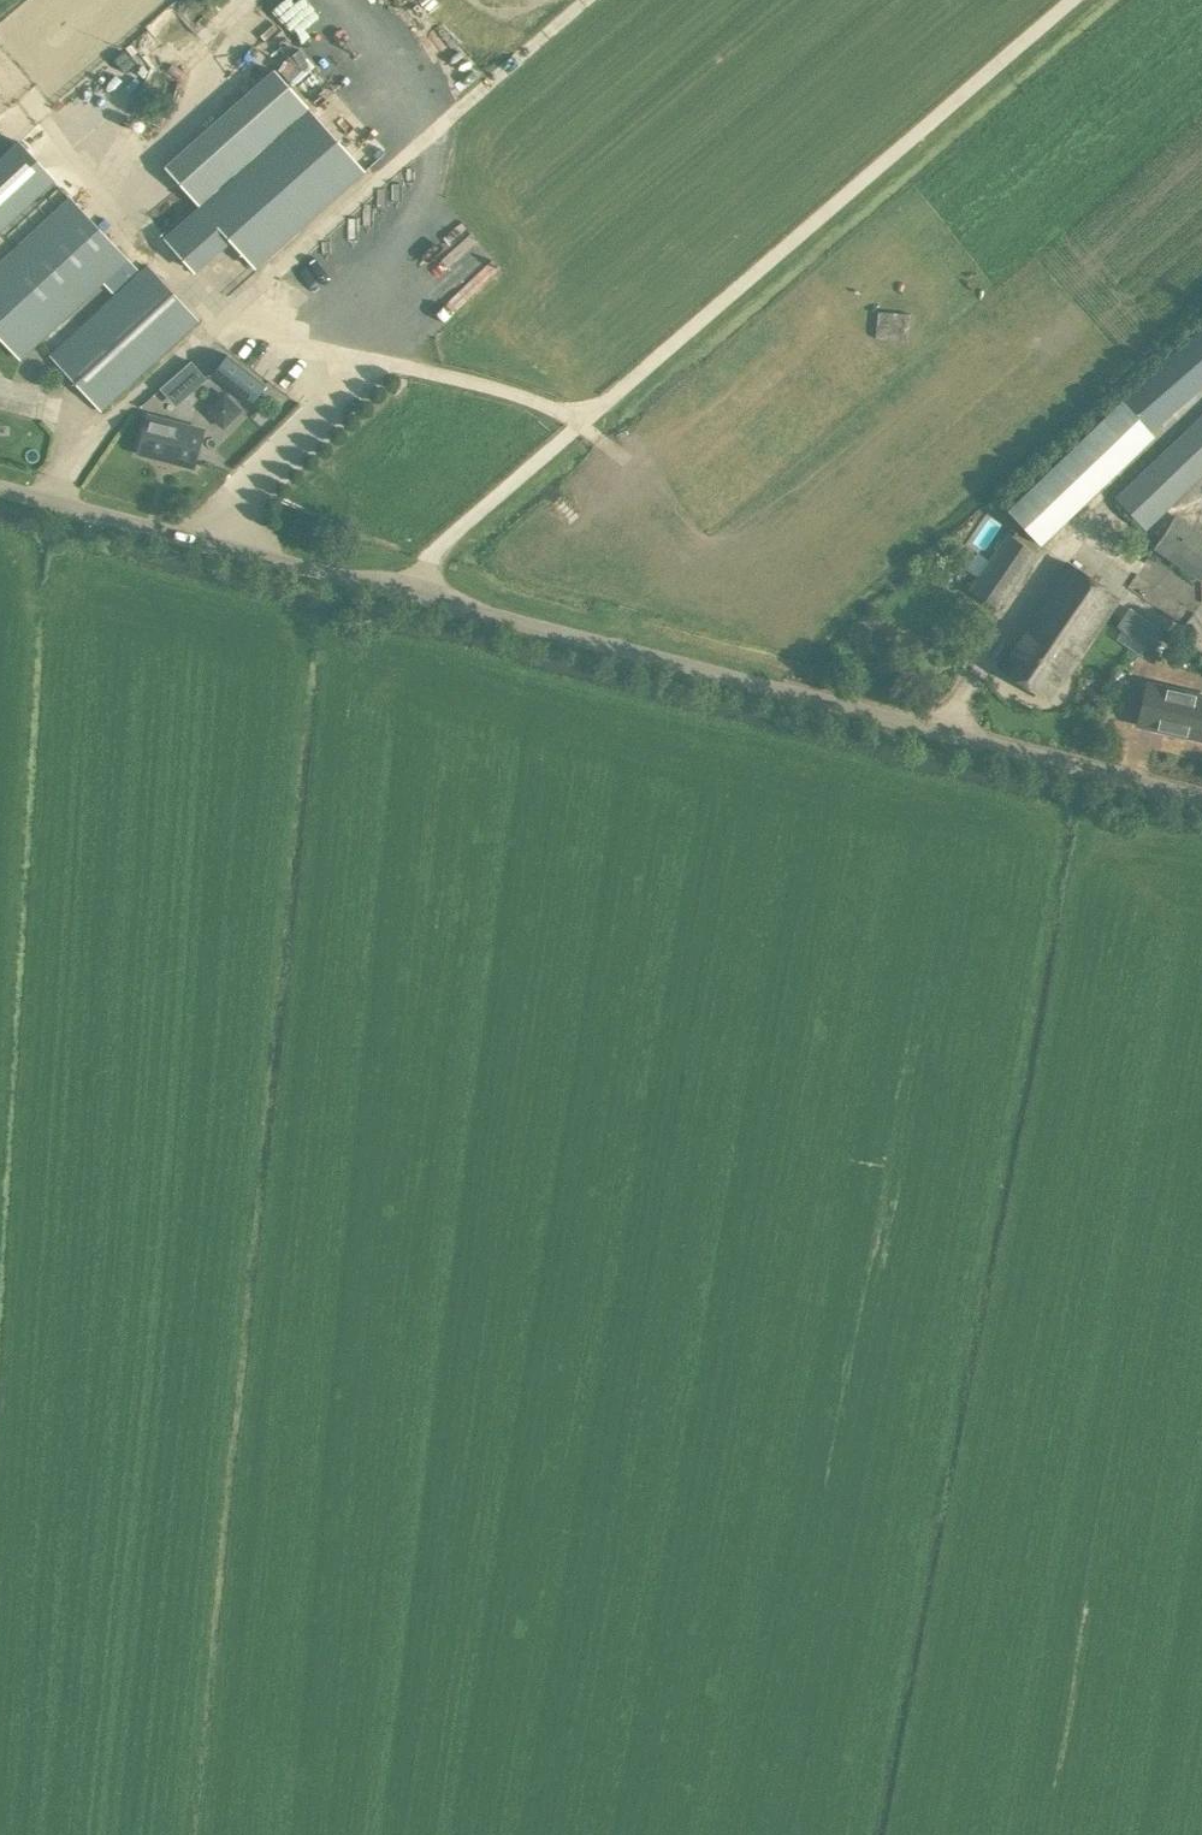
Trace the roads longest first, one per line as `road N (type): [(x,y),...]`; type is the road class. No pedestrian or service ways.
road 1 (unclassified): [(1201,795),(0,486)]
road 2 (track): [(217,324),(508,391),(579,426),(1070,0)]
road 3 (track): [(33,495),(583,0)]
road 4 (track): [(579,426),(437,547),(420,590)]

